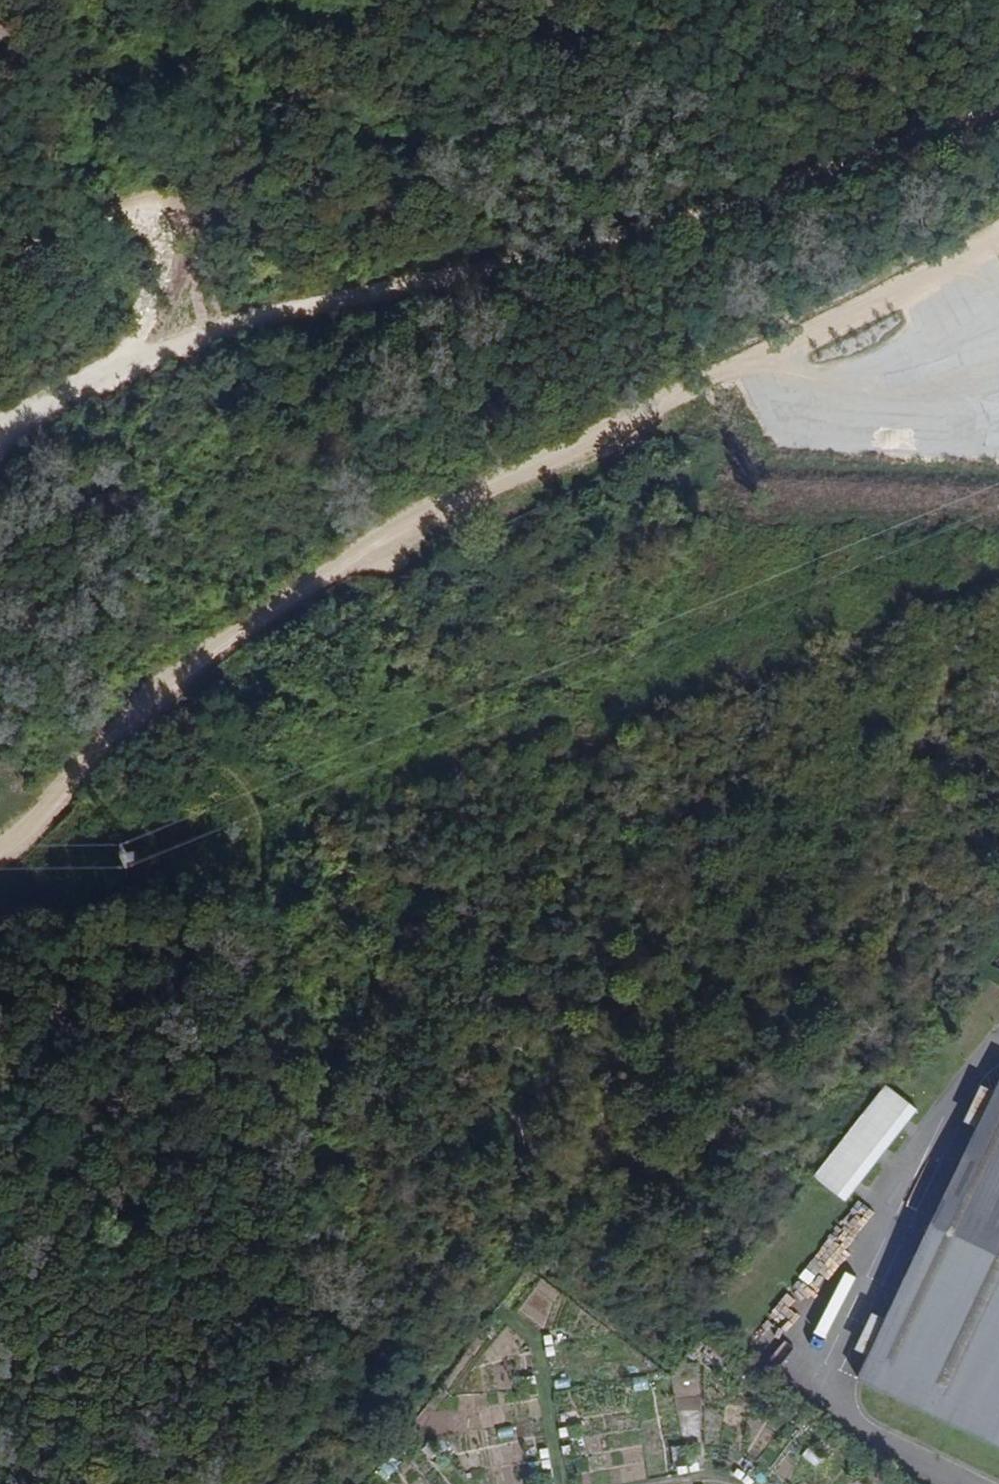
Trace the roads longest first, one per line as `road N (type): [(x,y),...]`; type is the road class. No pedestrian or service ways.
road 1 (track): [(172,695),(234,637),(362,550),(639,417),(998,225)]
road 2 (track): [(172,695),(0,855)]

